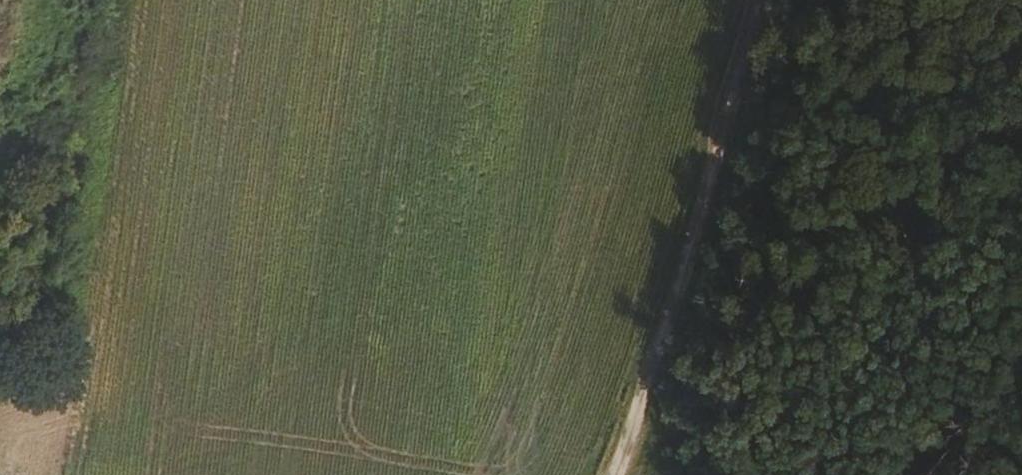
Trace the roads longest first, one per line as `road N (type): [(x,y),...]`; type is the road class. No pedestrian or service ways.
road 1 (track): [(795,0),(599,474)]

